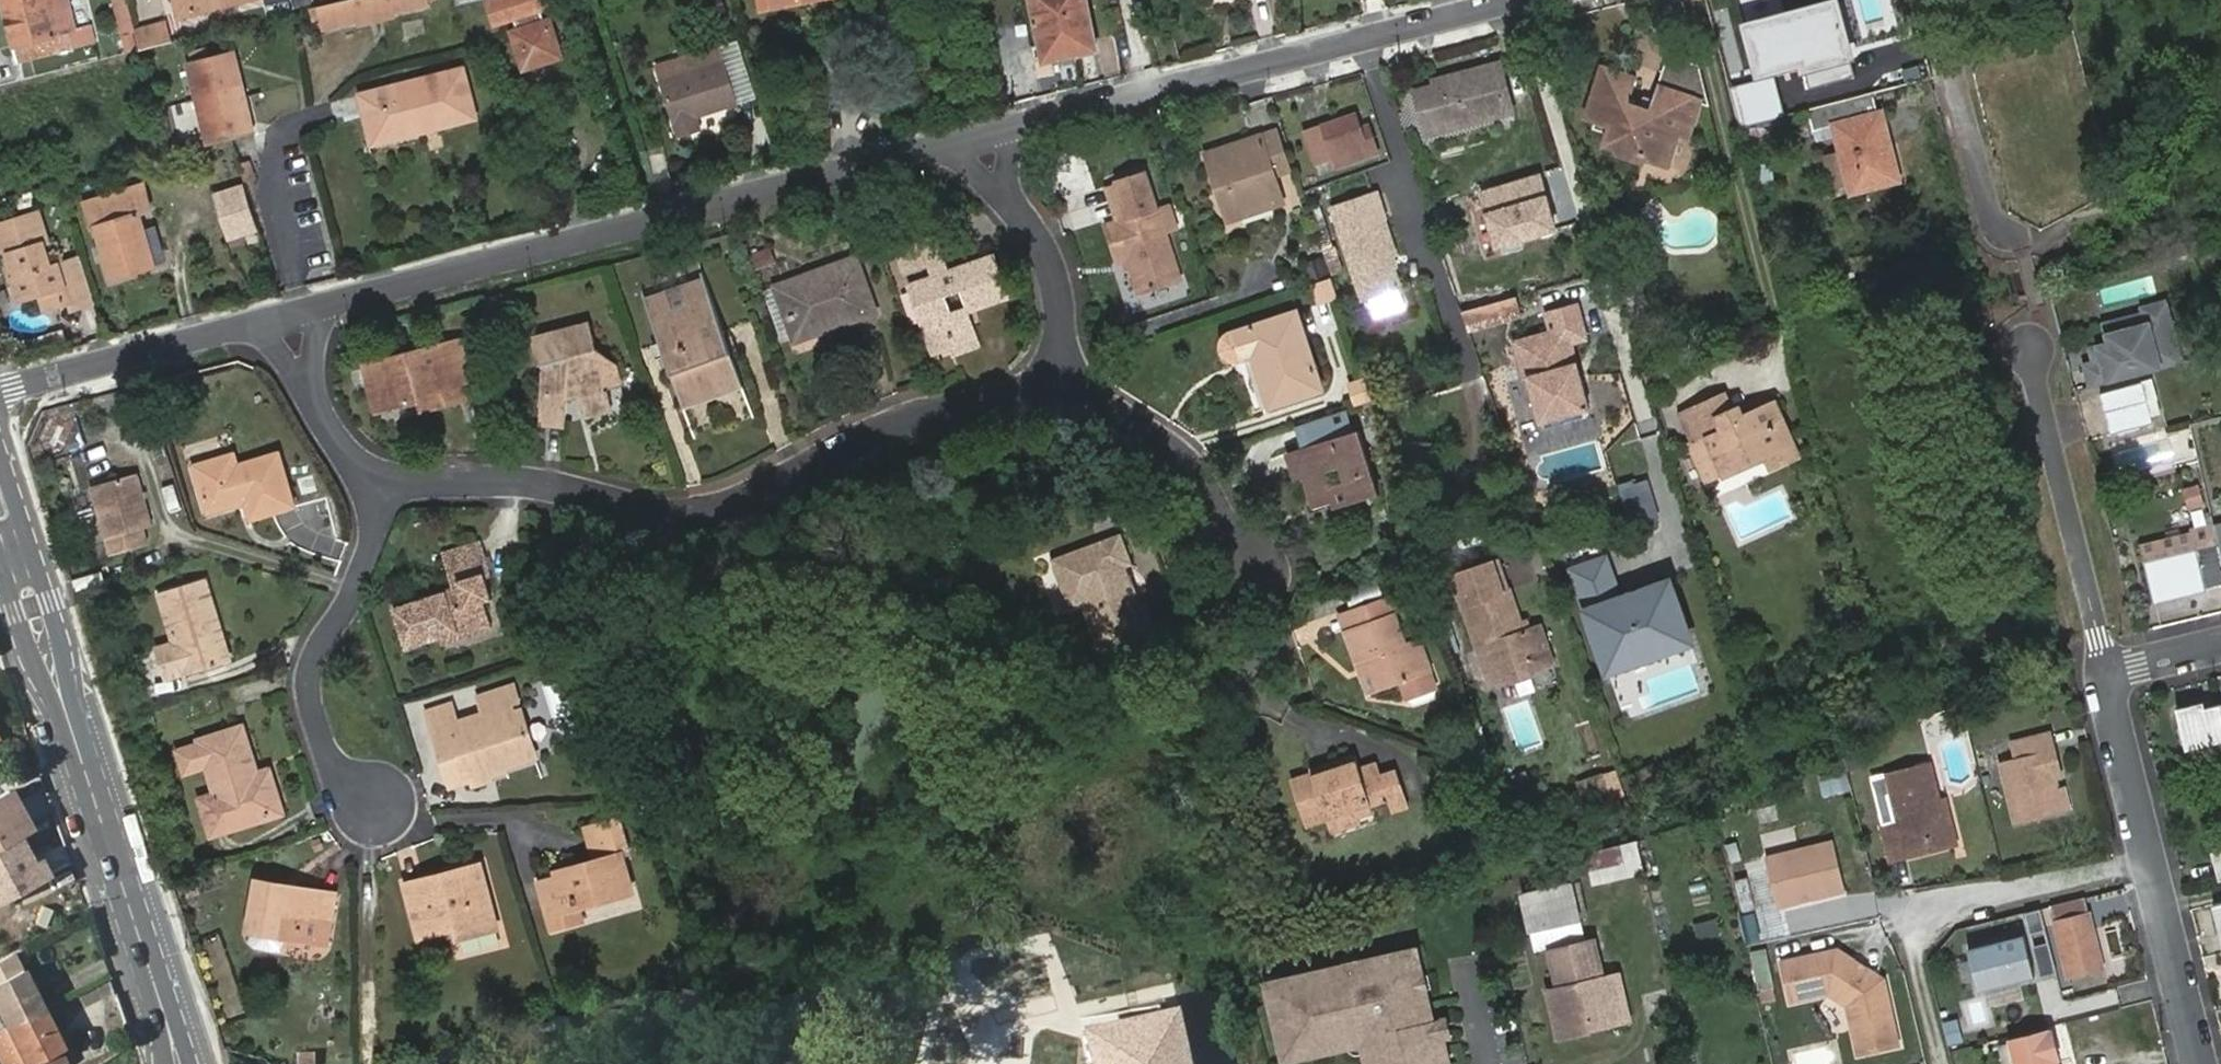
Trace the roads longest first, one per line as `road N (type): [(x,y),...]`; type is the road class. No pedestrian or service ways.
road 1 (residential): [(1066,368),(994,402),(904,419),(713,508),(671,511),(519,480),(376,485)]
road 2 (residential): [(320,309),(959,142)]
road 3 (secondary): [(17,552),(182,1063)]
road 4 (residential): [(1010,128),(1503,0)]
road 5 (residential): [(2108,671),(2201,1063)]
road 6 (residential): [(376,485),(372,542),(317,655),(311,695),(336,772),(382,810)]
road 7 (residential): [(2027,345),(2108,671)]
road 8 (residential): [(1066,368),(1195,466),(1256,572)]
road 9 (residential): [(0,392),(262,324)]
road 10 (residential): [(1941,0),(1989,208),(2008,232)]
road 11 (residential): [(1002,183),(1049,264),(1066,368)]
road 12 (residential): [(376,485),(335,436),(306,376)]

